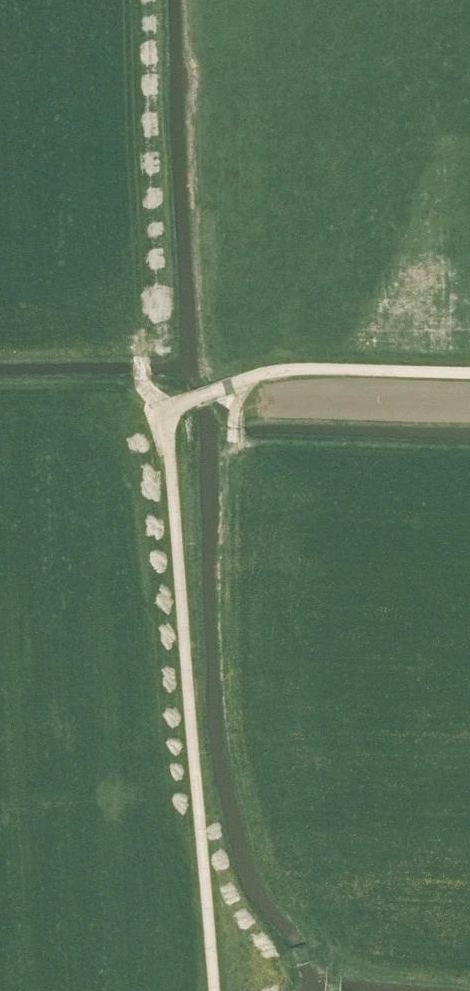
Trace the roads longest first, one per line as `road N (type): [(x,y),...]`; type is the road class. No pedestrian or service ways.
road 1 (track): [(469,372),(285,370),(160,413),(213,990)]

